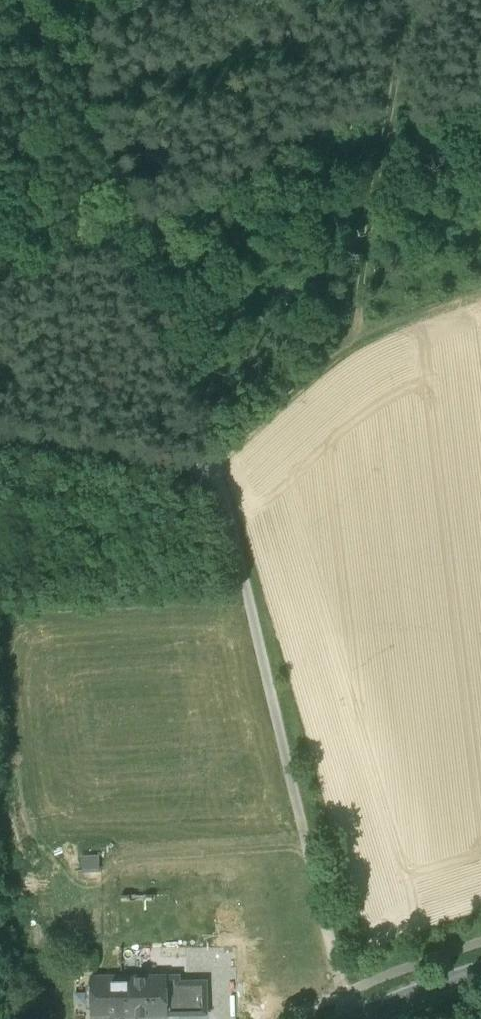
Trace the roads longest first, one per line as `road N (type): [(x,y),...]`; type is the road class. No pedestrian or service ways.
road 1 (unclassified): [(353,1018),(218,472),(0,432)]
road 2 (track): [(405,0),(351,335)]
road 3 (track): [(218,472),(351,335),(480,293)]
road 4 (tertiary): [(480,980),(366,1018)]

